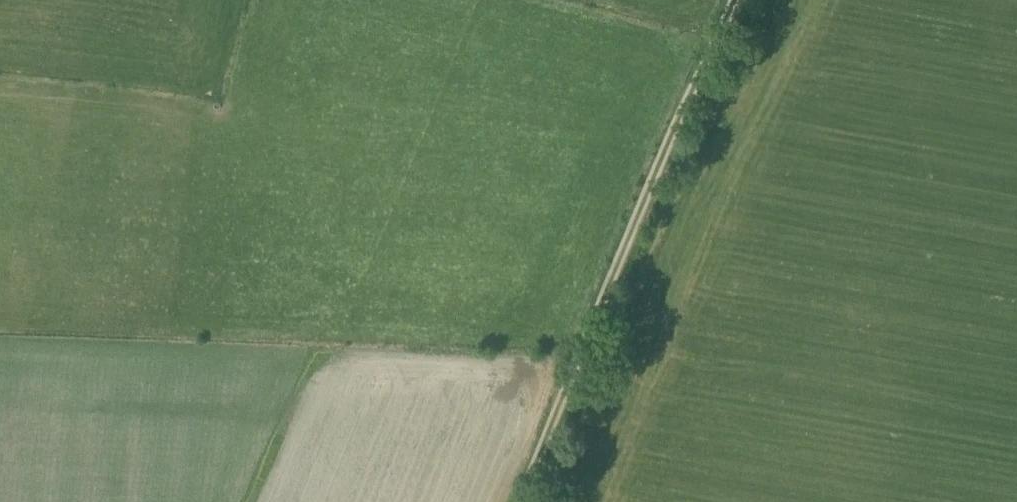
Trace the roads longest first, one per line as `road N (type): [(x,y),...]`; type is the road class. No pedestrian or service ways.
road 1 (track): [(528,501),(743,0)]

